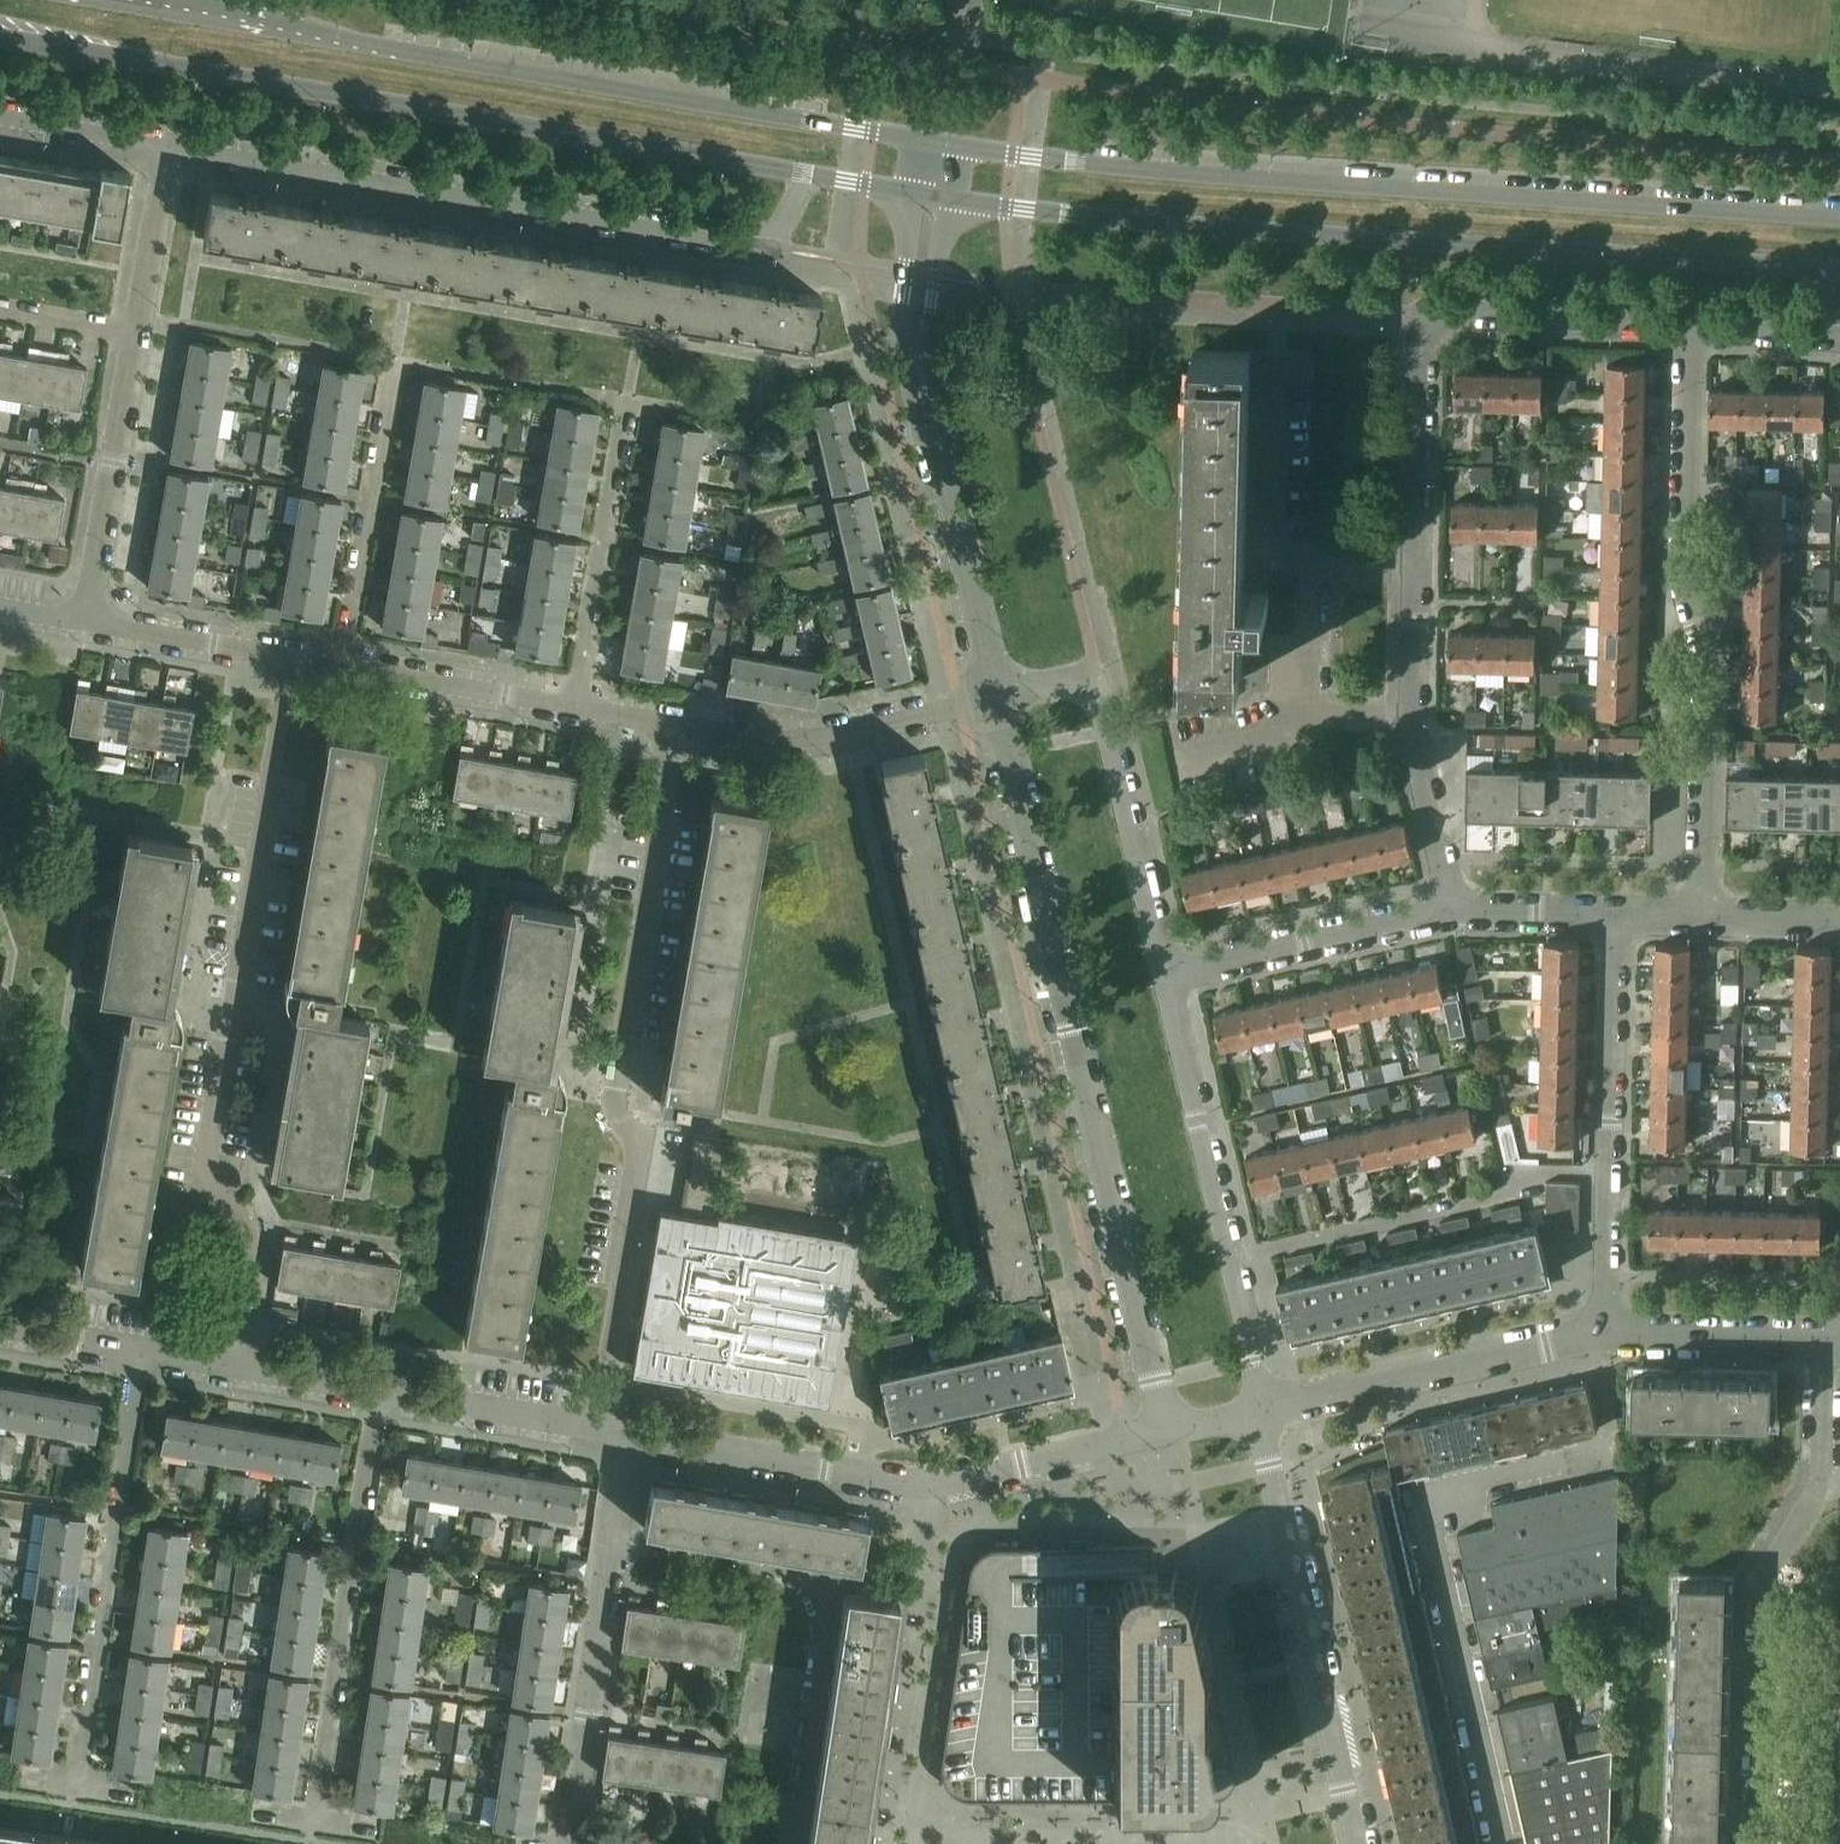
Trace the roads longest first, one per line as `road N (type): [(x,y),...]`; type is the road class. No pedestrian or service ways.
road 1 (secondary): [(947,202),(1839,270)]
road 2 (secondary): [(1839,218),(951,148)]
road 3 (residential): [(1449,913),(1412,718),(1426,317),(1693,333)]
road 4 (secondary): [(0,33),(811,178)]
road 5 (secondary): [(919,143),(130,0)]
road 6 (residential): [(1164,1433),(999,697)]
road 7 (residential): [(219,1371),(242,1240),(207,1148),(290,658)]
road 8 (residential): [(592,1432),(636,1159),(609,1097),(674,725)]
road 9 (residential): [(173,145),(766,249),(811,178)]
road 10 (residential): [(1507,1843),(1421,1492),(1605,1449),(1605,1331)]
road 11 (residential): [(1704,921),(1712,586),(1687,509),(1693,333)]
road 12 (residential): [(630,1438),(933,1487),(1164,1433)]
road 13 (residential): [(1756,1843),(1761,1587),(1815,1478),(1811,1335)]
road 14 (residential): [(793,1843),(830,1602),(813,1573),(617,1541)]
road 15 (residential): [(75,1809),(140,1357)]
road 16 (residential): [(311,1843),(378,1397)]
road 17 (residential): [(1353,1843),(1263,1409)]
road 18 (residential): [(1263,1409),(1167,978)]
road 19 (residential): [(1605,1331),(1613,918)]
road 20 (residential): [(1167,978),(1098,692),(1073,678),(999,697)]
road 21 (residential): [(1263,1409),(1605,1331)]
road 22 (residential): [(674,725),(799,744),(999,697)]
road 23 (residential): [(999,697),(923,384)]
road 24 (residential): [(571,1843),(617,1541)]
road 25 (residential): [(575,708),(624,412)]
road 26 (residential): [(88,625),(139,335)]
road 27 (residential): [(1167,978),(1449,913)]
road 28 (residential): [(346,667),(392,386)]
road 29 (residential): [(346,667),(575,708)]
road 30 (residential): [(378,1397),(592,1432)]
road 31 (residential): [(1605,1331),(1811,1335)]
road 32 (residential): [(88,625),(290,658)]
road 33 (residential): [(139,335),(173,145)]
road 34 (residential): [(909,196),(899,314),(923,384)]
road 35 (residential): [(923,384),(947,202)]
road 36 (residential): [(0,114),(173,145)]
road 37 (residential): [(1449,913),(1613,918)]
road 38 (residential): [(219,1371),(378,1397)]
road 39 (residential): [(1693,333),(1839,341)]
road 40 (residential): [(0,1334),(140,1357)]
road 41 (residential): [(0,311),(139,335)]
road 42 (residential): [(1704,921),(1839,923)]

